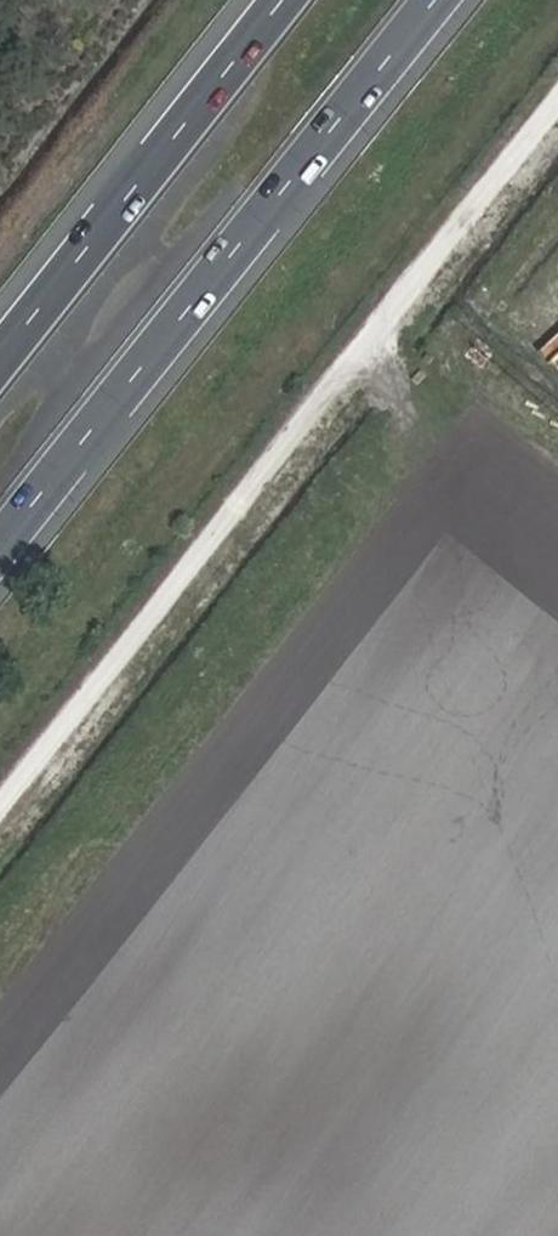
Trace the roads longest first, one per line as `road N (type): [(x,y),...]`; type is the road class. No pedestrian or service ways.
road 1 (track): [(557,104),(0,819)]
road 2 (motorway): [(0,551),(438,0)]
road 3 (motorway): [(282,0),(0,359)]

